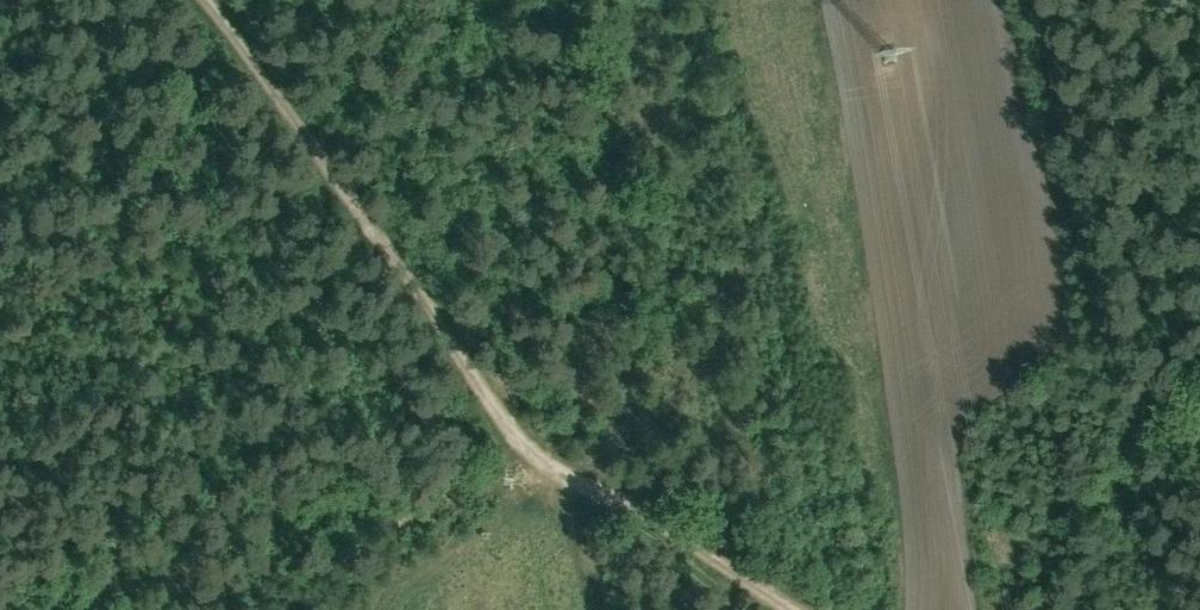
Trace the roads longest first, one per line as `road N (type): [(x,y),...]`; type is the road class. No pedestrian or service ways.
road 1 (track): [(194,0),(569,485),(783,609)]

